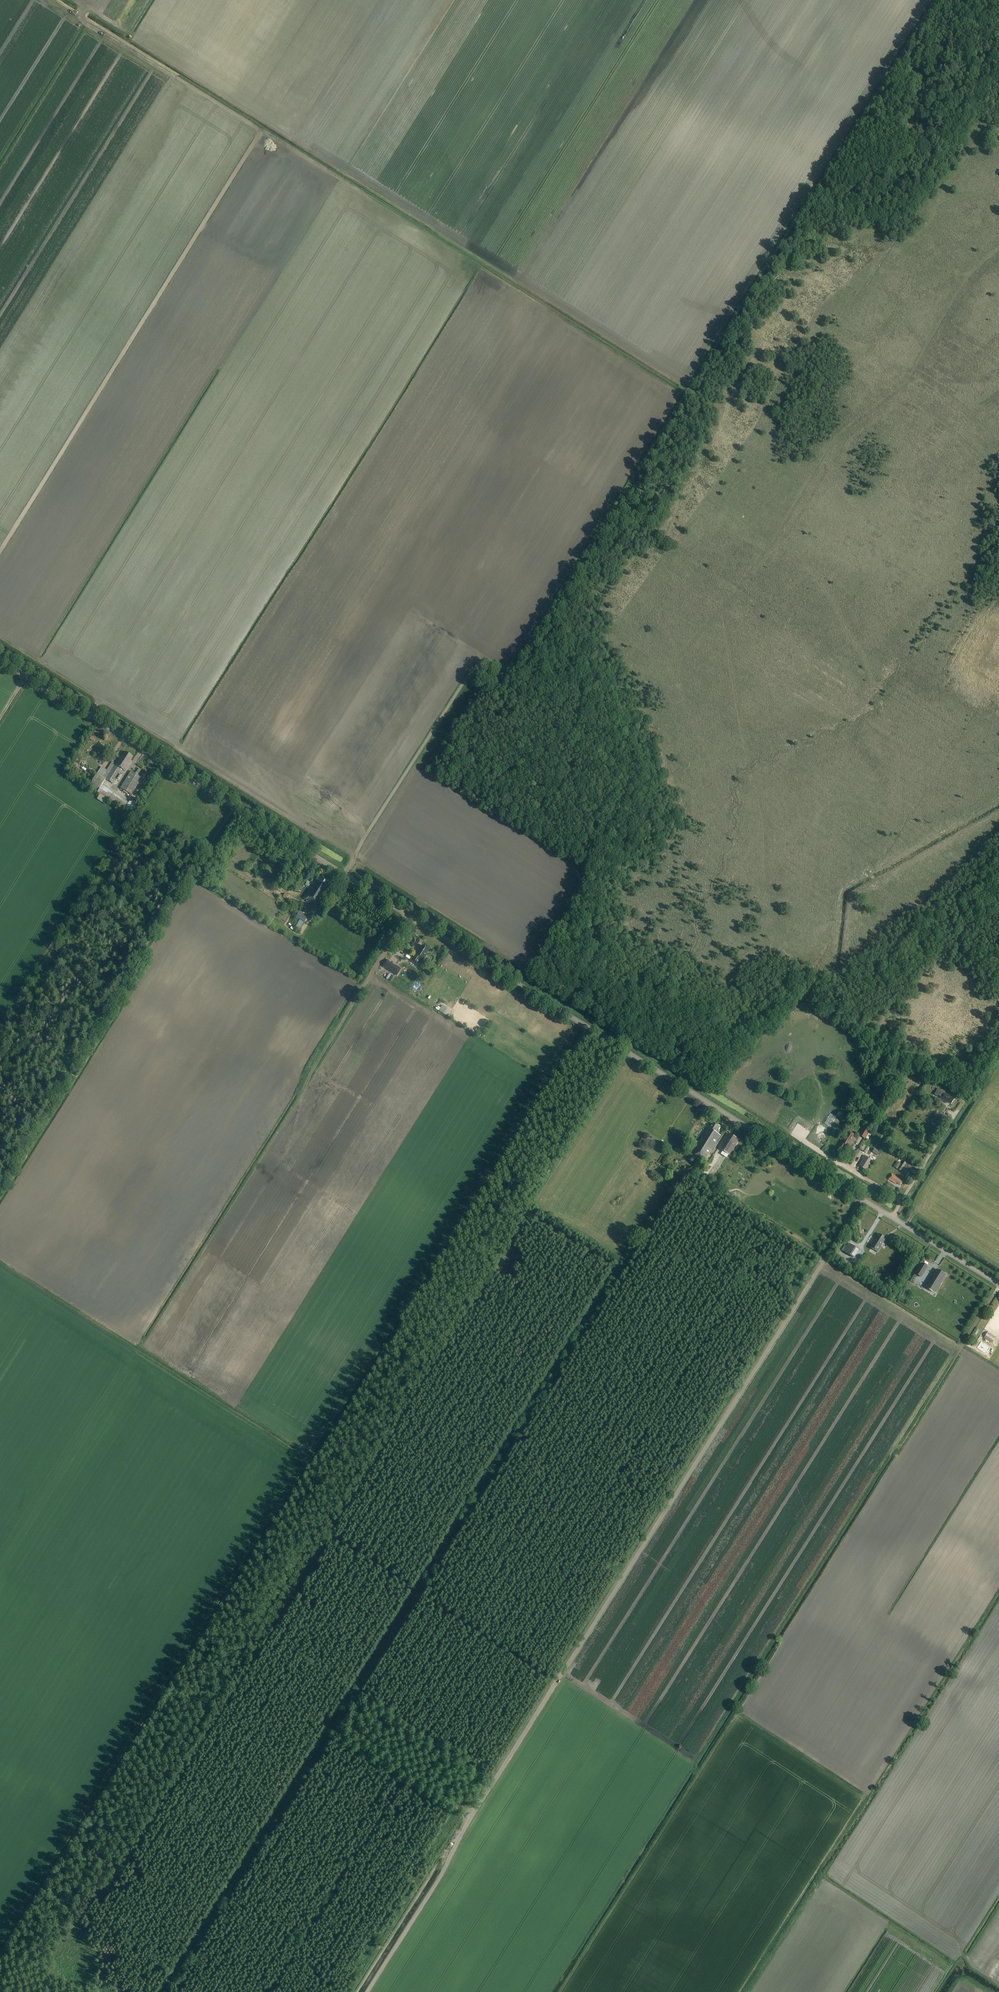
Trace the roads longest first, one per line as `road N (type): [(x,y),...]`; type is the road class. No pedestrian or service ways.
road 1 (track): [(862,1199),(367,1991)]
road 2 (unclassified): [(344,875),(998,1284)]
road 3 (track): [(0,1173),(237,808)]
road 4 (unclassified): [(344,875),(0,659)]
road 5 (unclassified): [(501,676),(467,678),(344,875)]

